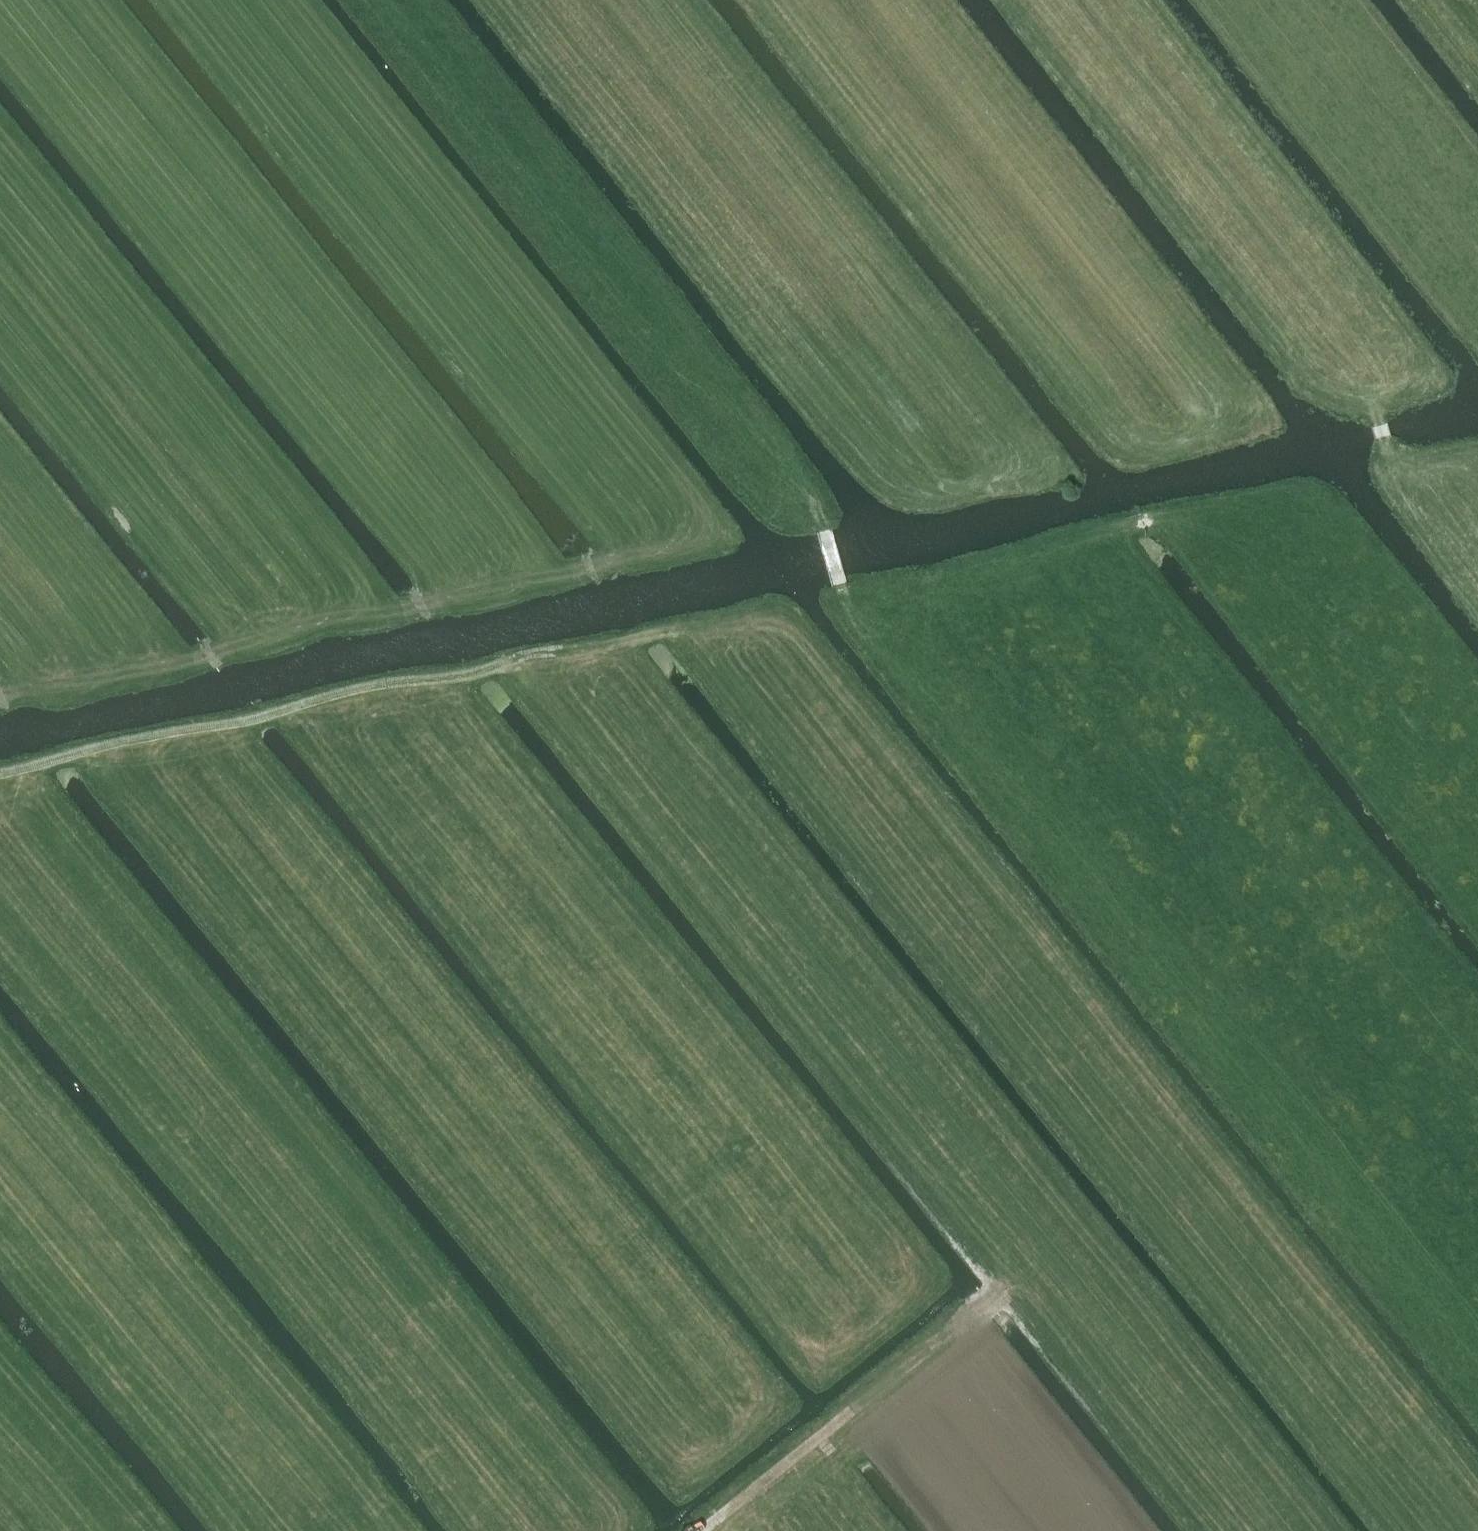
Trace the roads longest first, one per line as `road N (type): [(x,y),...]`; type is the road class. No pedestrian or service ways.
road 1 (track): [(0,771),(372,686),(636,638)]
road 2 (track): [(698,1530),(853,1407)]

